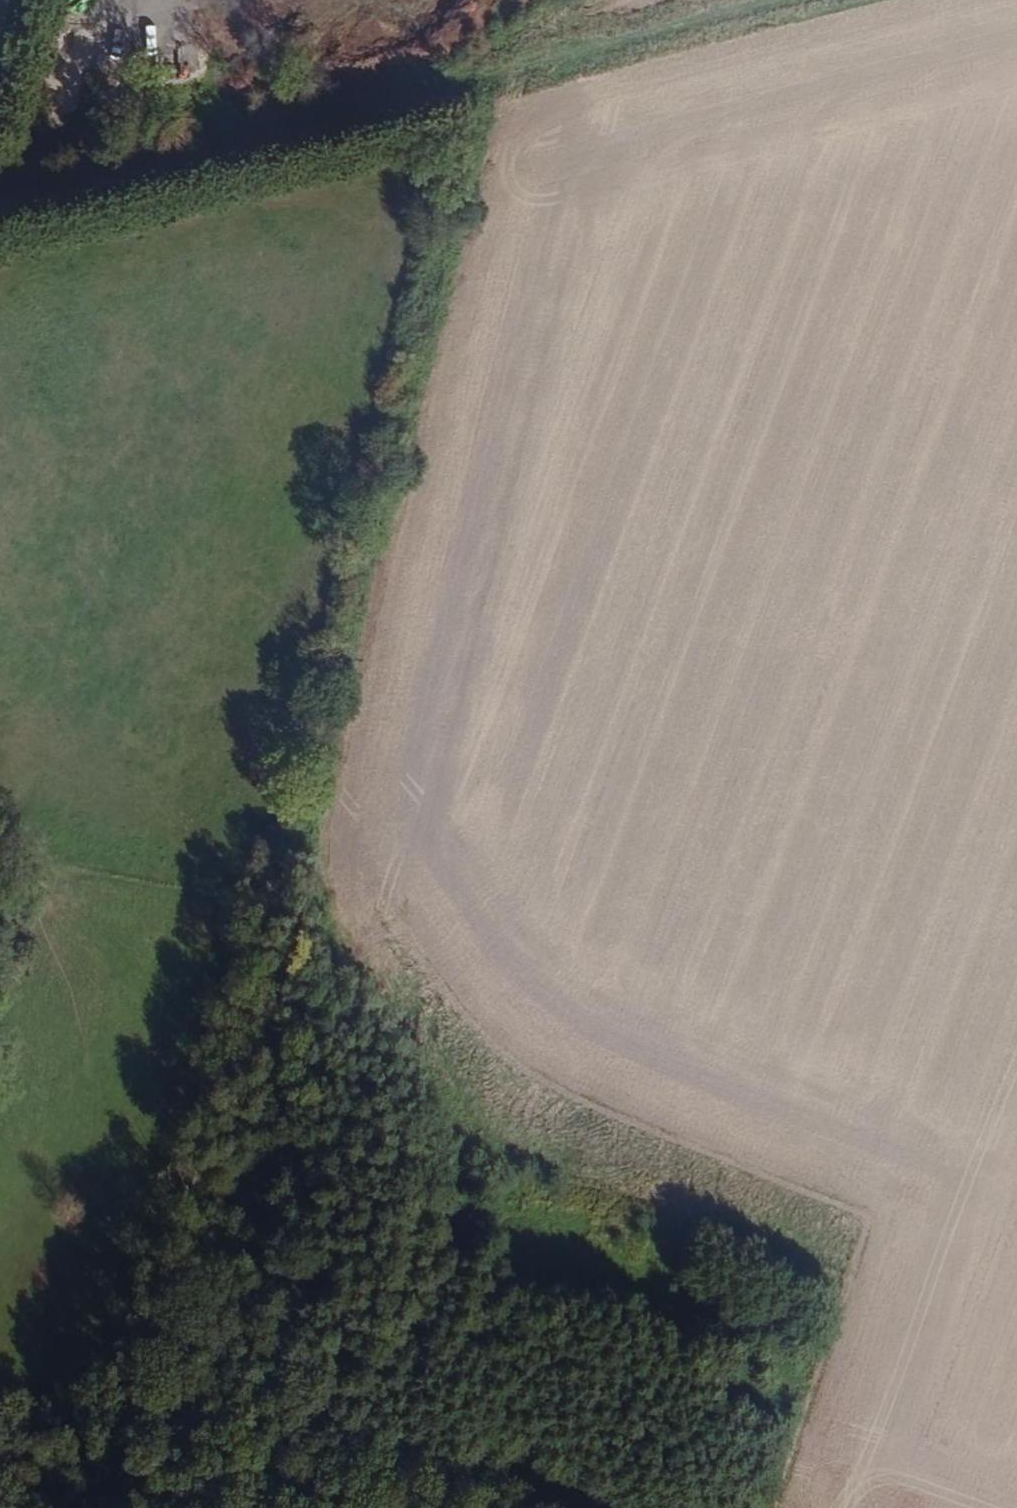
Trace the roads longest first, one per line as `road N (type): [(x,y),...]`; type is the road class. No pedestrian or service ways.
road 1 (track): [(0,198),(783,0)]

